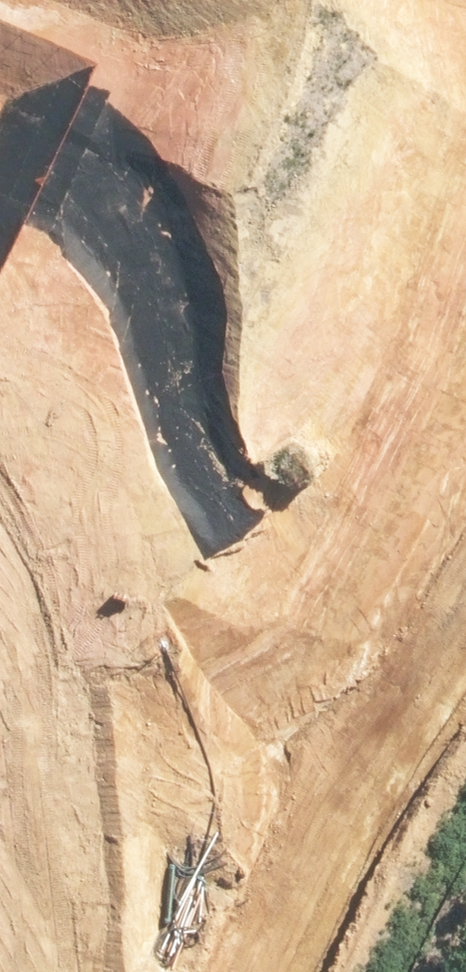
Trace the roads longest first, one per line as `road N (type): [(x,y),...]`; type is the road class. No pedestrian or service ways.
road 1 (unknown): [(465,169),(319,505),(175,776),(93,971)]
road 2 (unknown): [(40,716),(175,776)]

